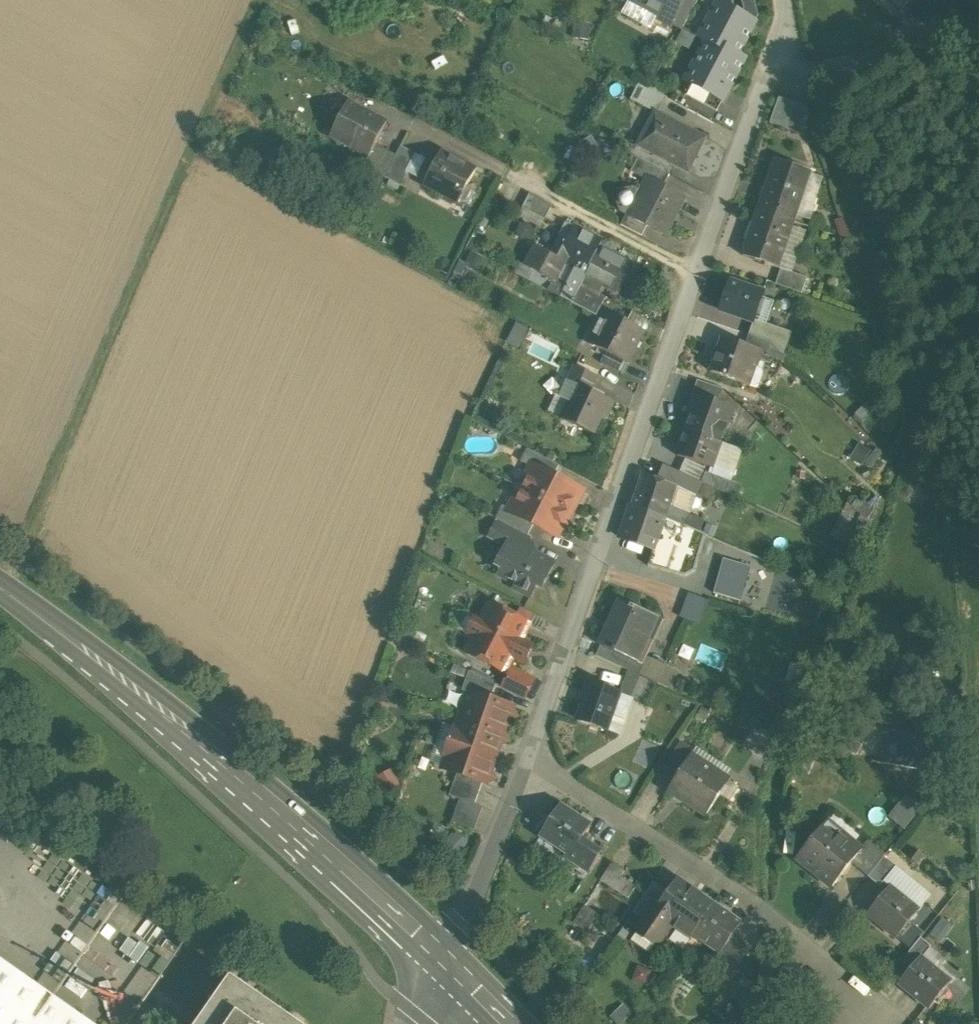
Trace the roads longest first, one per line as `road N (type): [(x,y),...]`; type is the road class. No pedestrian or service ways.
road 1 (track): [(10,597),(12,558),(261,0)]
road 2 (secondary): [(443,966),(170,721),(0,590)]
road 3 (residential): [(530,761),(694,271)]
road 4 (residential): [(530,761),(787,932),(873,1023)]
road 5 (residential): [(694,271),(358,93)]
road 6 (residential): [(694,271),(785,0)]
road 7 (track): [(960,556),(978,789)]
road 8 (residential): [(443,966),(530,761)]

